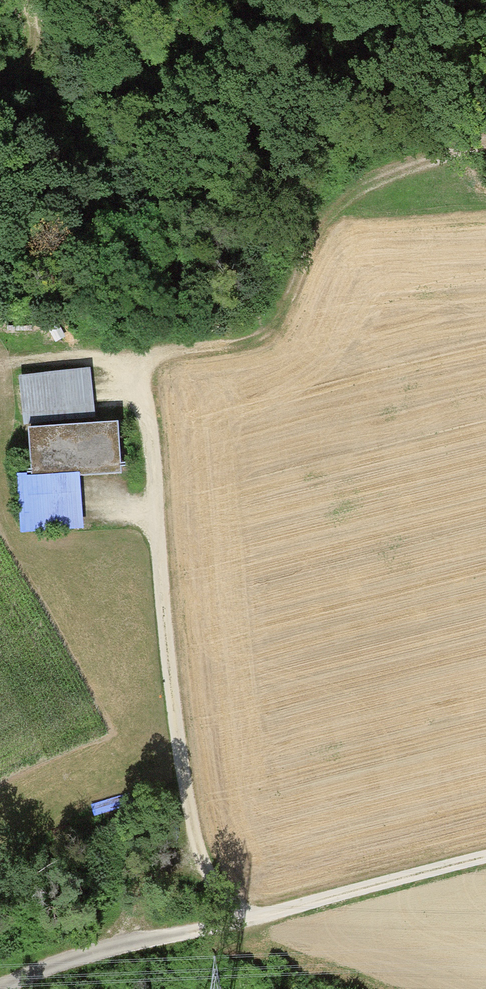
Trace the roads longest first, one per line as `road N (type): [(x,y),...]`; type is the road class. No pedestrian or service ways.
road 1 (track): [(139,350),(178,774),(197,869),(239,919)]
road 2 (track): [(485,144),(370,184),(342,205),(264,333),(39,358)]
road 3 (track): [(3,988),(139,940),(485,857)]

